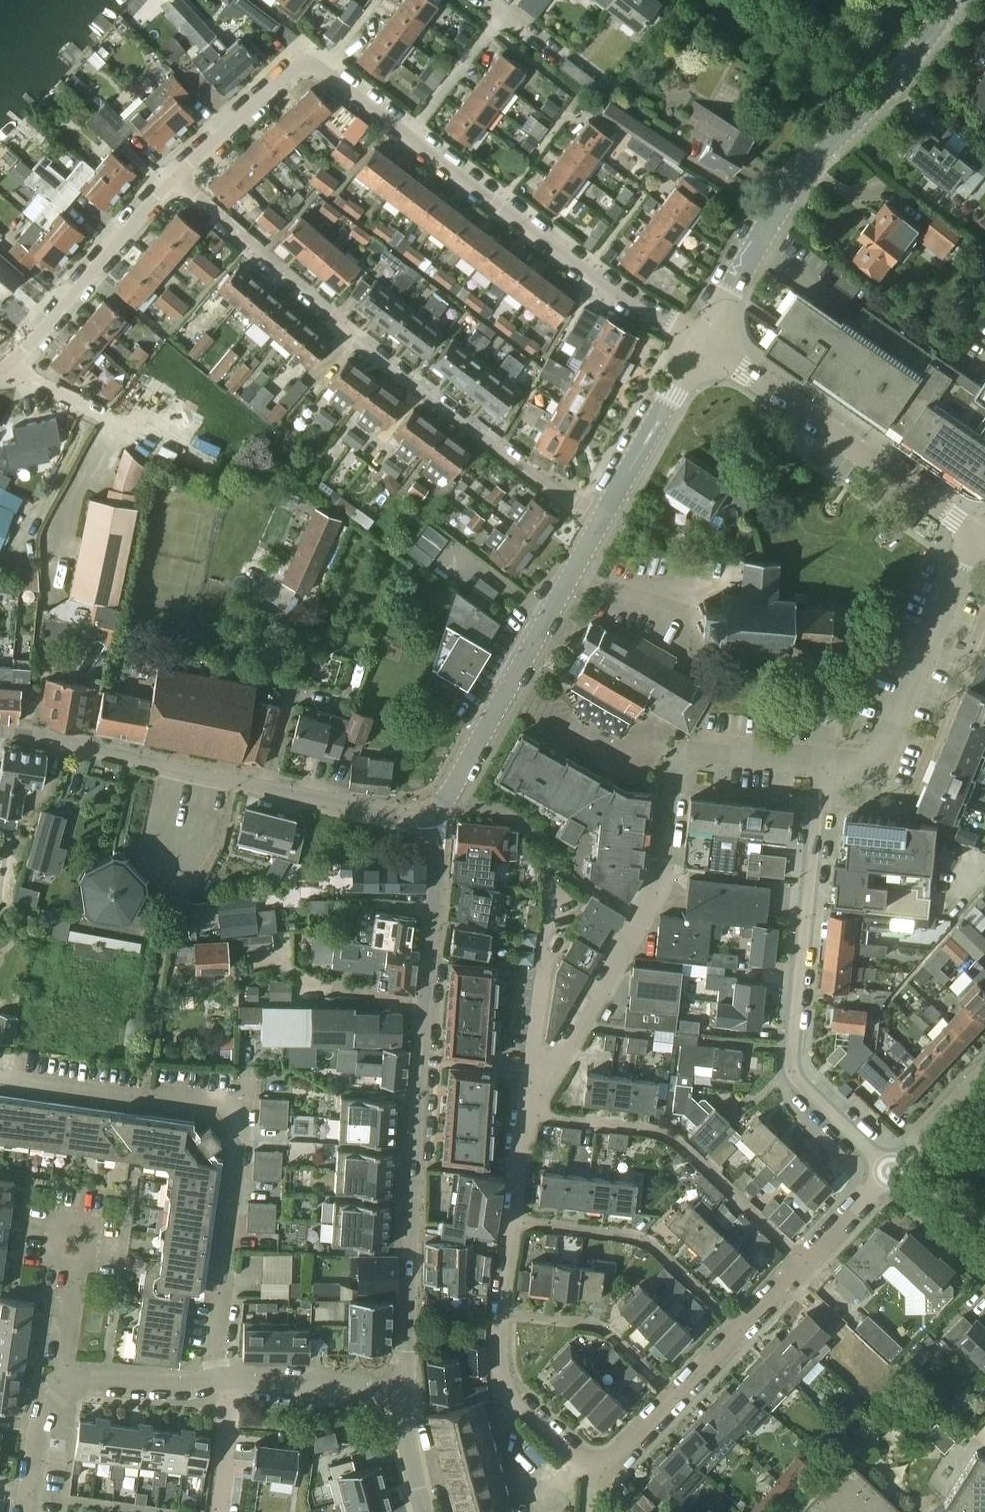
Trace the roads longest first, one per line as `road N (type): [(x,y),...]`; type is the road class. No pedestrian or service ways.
road 1 (residential): [(178,179),(307,62),(618,297),(700,345)]
road 2 (secondary): [(404,1395),(435,846),(424,818)]
road 3 (residential): [(602,513),(525,469),(356,342),(178,179)]
road 4 (residential): [(211,1383),(243,1124),(224,1108),(0,1079)]
road 5 (residential): [(893,1172),(806,1093),(791,1056),(823,760)]
road 6 (tertiary): [(424,818),(0,731)]
road 7 (secondary): [(700,345),(783,197),(920,50),(951,0)]
road 8 (residential): [(527,1114),(629,943),(662,871),(669,754)]
road 9 (secondary): [(424,818),(448,798),(602,513)]
road 10 (residential): [(981,538),(700,345)]
road 11 (residential): [(806,1263),(661,1131),(527,1114)]
road 12 (residential): [(823,760),(868,765),(883,754),(963,560),(981,538)]
road 13 (residential): [(740,1331),(646,1237),(515,1221)]
road 14 (residential): [(11,367),(156,194),(178,179)]
road 15 (residential): [(509,1379),(516,1401),(597,1479),(677,1395)]
road 16 (residential): [(527,1114),(554,901),(545,869)]
road 17 (residential): [(677,1395),(600,1327),(508,1318)]
road 18 (secondary): [(602,513),(700,345)]
road 19 (residential): [(211,1383),(404,1395)]
road 20 (residential): [(669,754),(698,747),(823,760)]
road 21 (residential): [(69,1384),(73,1240)]
road 22 (residential): [(69,1384),(211,1383)]
road 23 (residential): [(26,1511),(38,1428),(69,1384)]
road 24 (residential): [(893,1172),(984,1075)]
road 25 (residential): [(806,1263),(893,1172)]
road 26 (residential): [(984,1259),(893,1172)]

